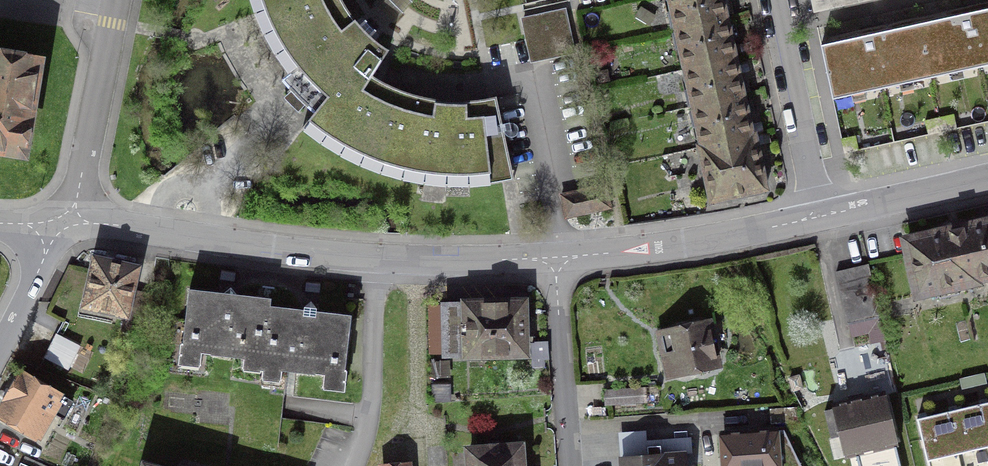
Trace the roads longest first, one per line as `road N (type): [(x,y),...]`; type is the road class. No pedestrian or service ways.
road 1 (residential): [(377,259),(72,225)]
road 2 (residential): [(817,219),(674,248),(554,259)]
road 3 (residential): [(117,0),(72,225)]
road 4 (residential): [(769,0),(817,219)]
road 5 (residential): [(377,259),(370,416),(356,465)]
road 6 (residential): [(568,465),(554,259)]
road 7 (residential): [(554,259),(377,259)]
road 8 (residential): [(987,181),(817,219)]
road 9 (residential): [(46,226),(38,271),(0,345)]

